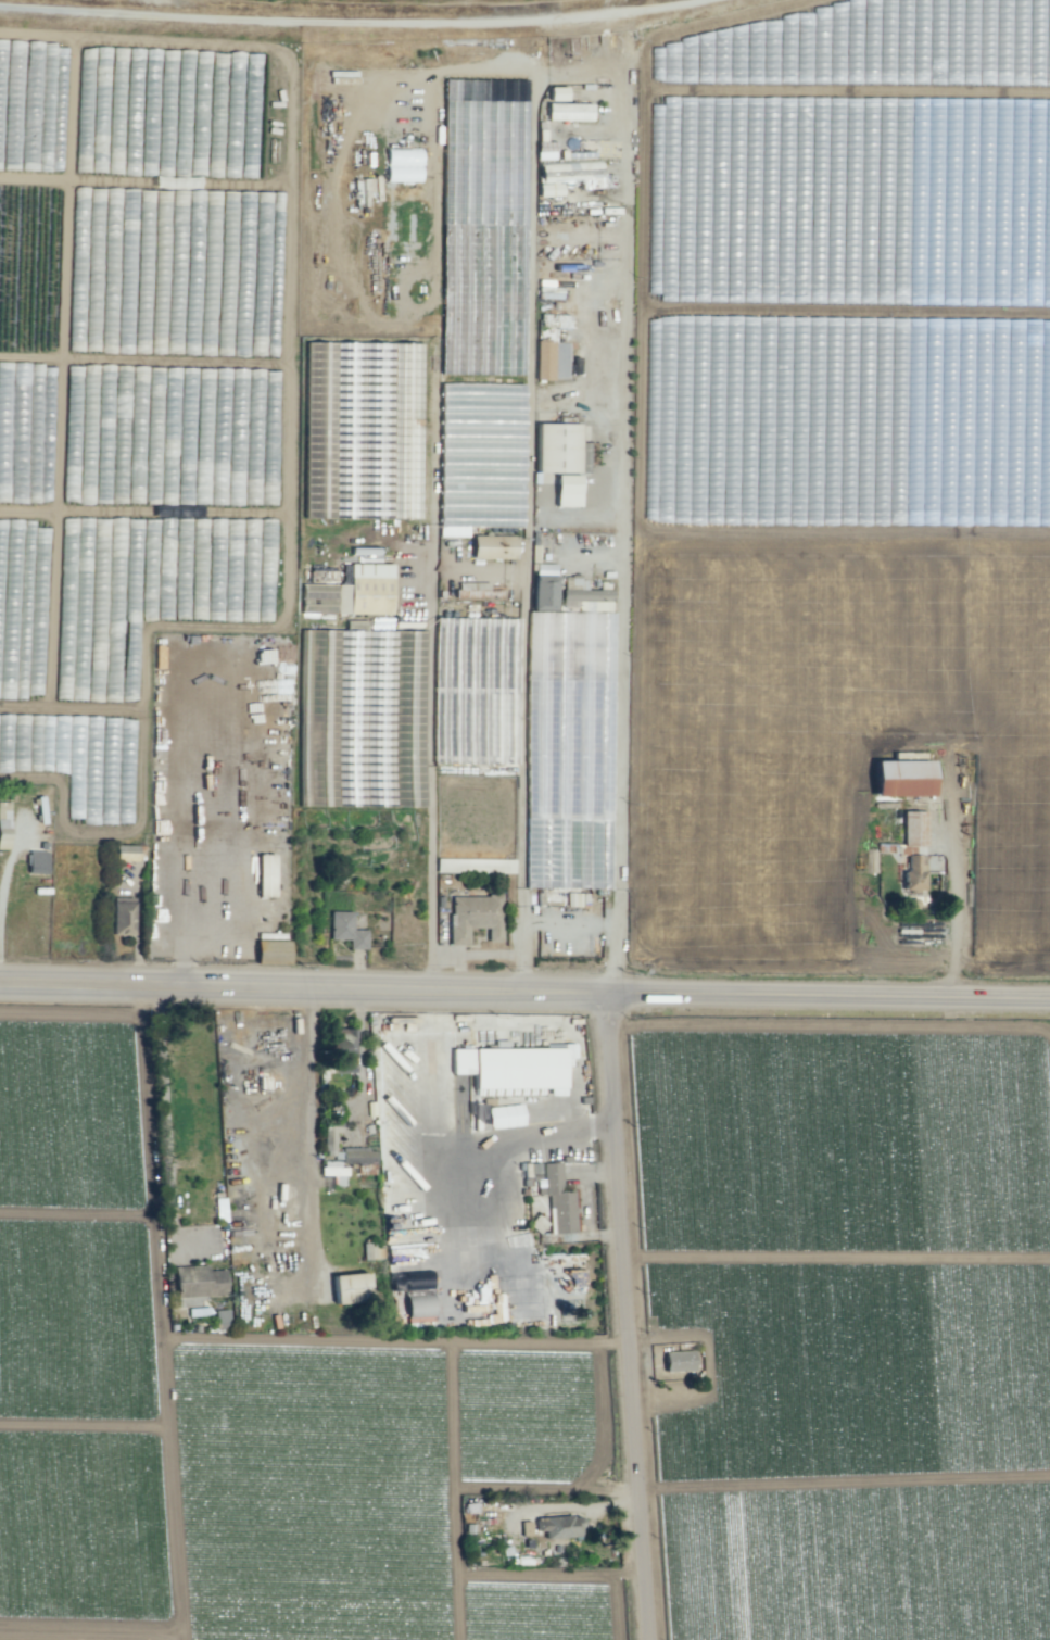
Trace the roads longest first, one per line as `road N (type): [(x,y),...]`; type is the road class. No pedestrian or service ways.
road 1 (secondary): [(0,982),(1049,1001)]
road 2 (track): [(610,997),(636,0)]
road 3 (residential): [(610,997),(649,1639)]
road 4 (track): [(617,741),(1049,743)]
road 5 (track): [(952,743),(948,1000)]

